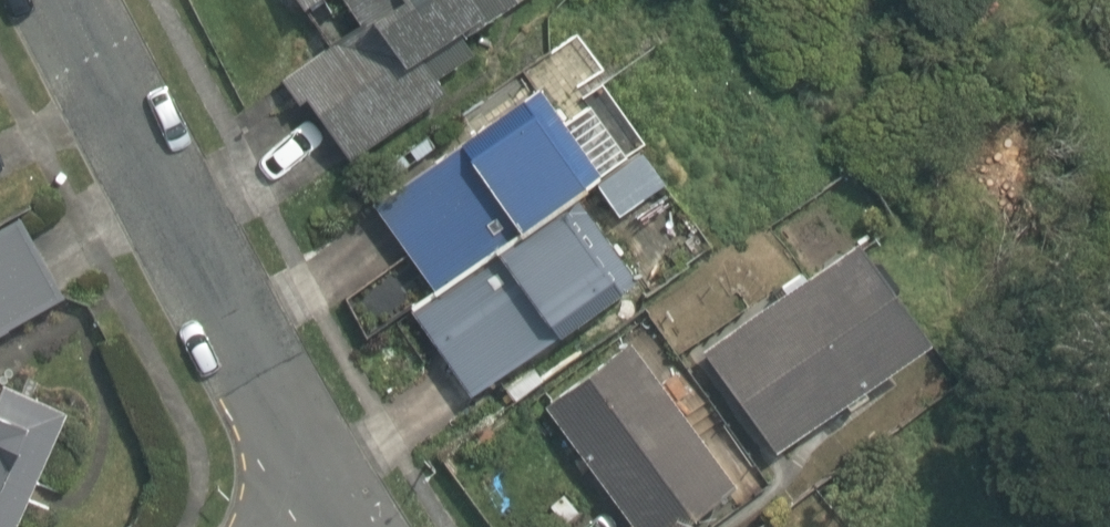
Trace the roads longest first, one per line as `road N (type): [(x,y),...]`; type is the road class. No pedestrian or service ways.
road 1 (residential): [(74,0),(333,526)]

